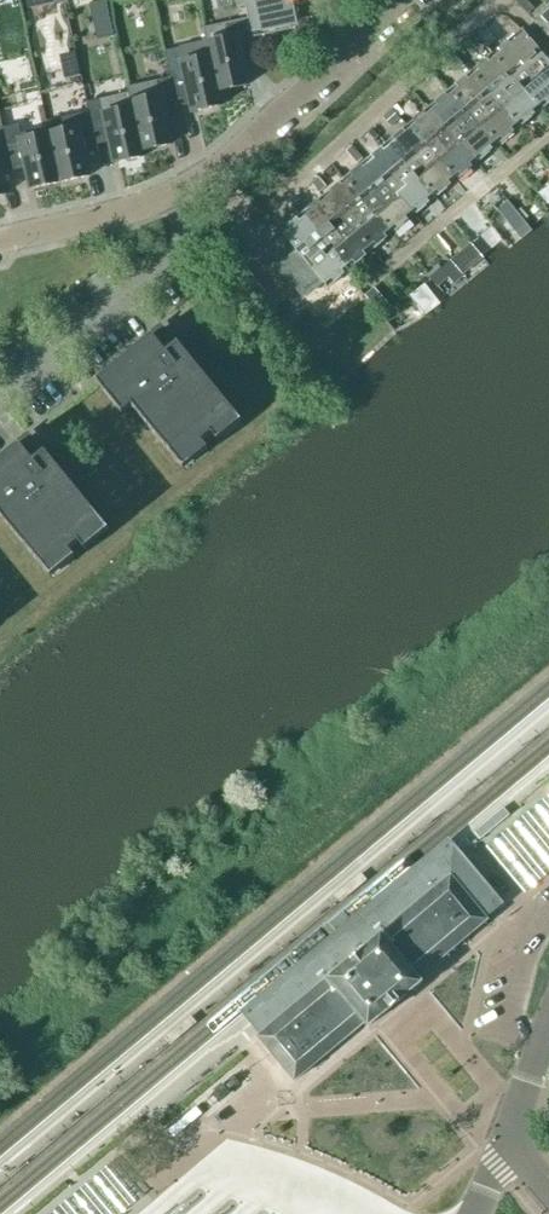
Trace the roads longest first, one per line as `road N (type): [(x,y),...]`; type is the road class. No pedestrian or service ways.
road 1 (unclassified): [(167,204),(219,177),(398,4)]
road 2 (residential): [(274,208),(500,1)]
road 3 (residential): [(167,204),(164,275),(0,403)]
road 4 (residential): [(362,289),(548,131)]
road 5 (unclassified): [(0,240),(167,204)]
road 6 (secondary): [(506,1141),(548,1026)]

